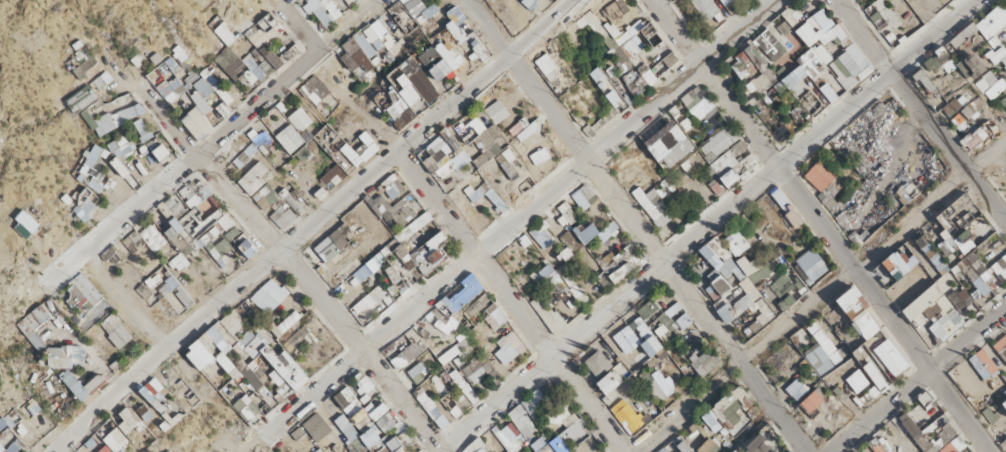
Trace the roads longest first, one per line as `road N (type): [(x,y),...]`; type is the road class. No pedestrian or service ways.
road 1 (residential): [(976,0),(427,451)]
road 2 (residential): [(58,451),(564,0)]
road 3 (residential): [(267,434),(769,0)]
road 4 (residential): [(640,451),(962,168),(1005,139)]
road 5 (residential): [(82,254),(376,0)]
road 6 (residential): [(830,451),(1005,306)]

